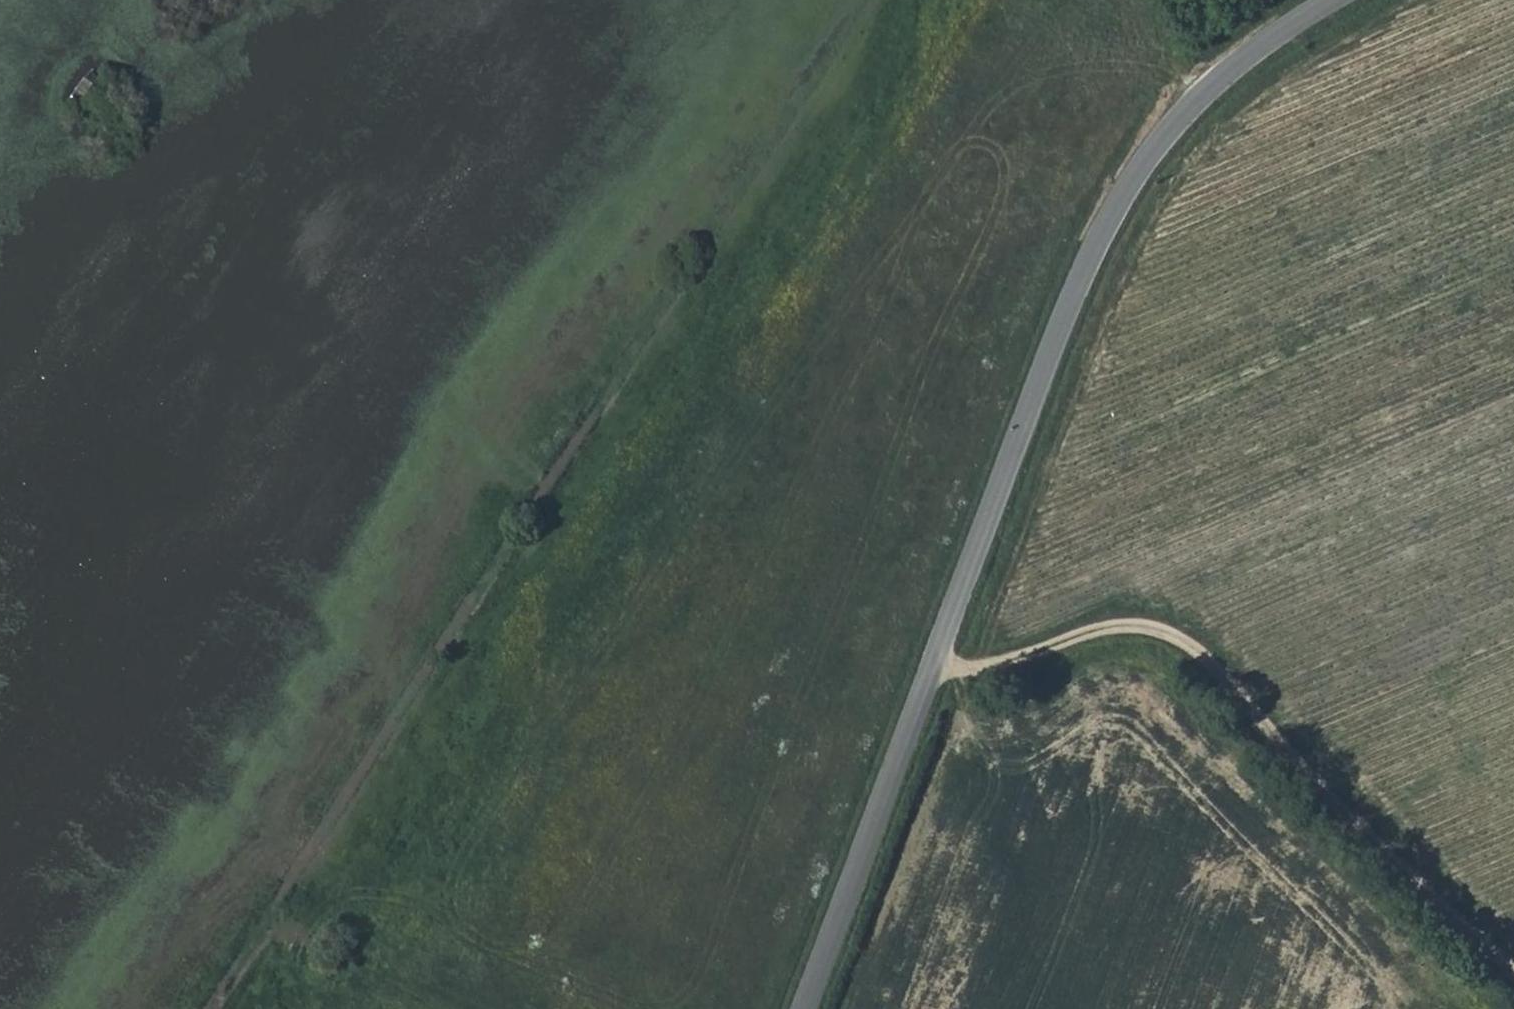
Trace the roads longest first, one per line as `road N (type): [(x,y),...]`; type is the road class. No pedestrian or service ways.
road 1 (tertiary): [(803,1008),(1086,264),(1144,162),(1200,95),(1329,0)]
road 2 (track): [(1513,974),(1161,625),(1087,633),(990,664),(932,662)]

